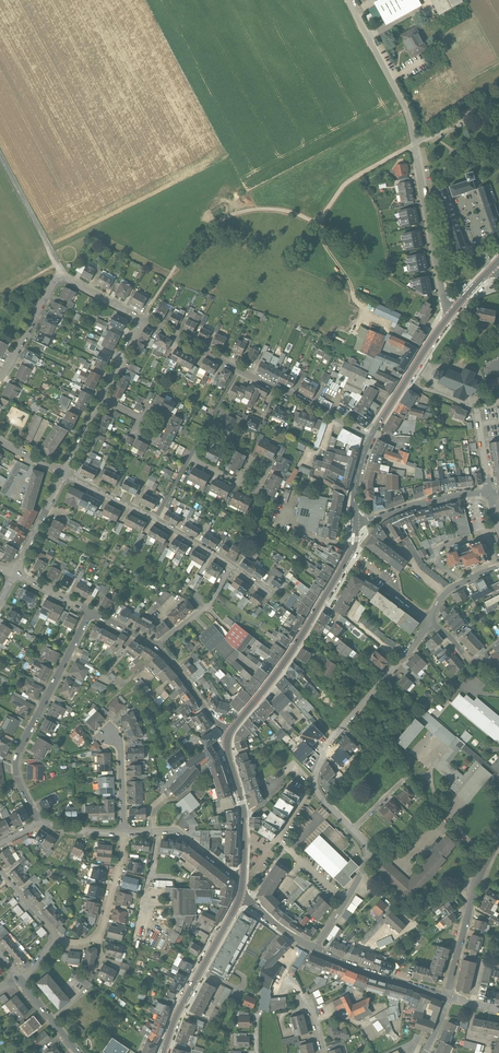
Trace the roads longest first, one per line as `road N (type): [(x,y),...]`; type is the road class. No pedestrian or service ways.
road 1 (track): [(142,321),(211,226),(264,208),(320,219),(346,184),(416,146)]
road 2 (residential): [(360,18),(408,110),(450,315)]
road 3 (residential): [(430,622),(334,738),(316,774),(319,795),(355,829)]
road 4 (tertiary): [(229,733),(343,566),(355,522)]
road 5 (residential): [(91,612),(17,756),(19,783),(41,821)]
road 6 (residential): [(0,379),(58,279),(142,321)]
road 7 (tertiary): [(163,1052),(240,898)]
road 8 (residential): [(239,369),(372,436)]
road 9 (tertiary): [(243,878),(244,814),(229,733)]
road 10 (residential): [(58,940),(84,942),(101,930),(123,833)]
road 11 (tertiary): [(372,436),(450,315)]
road 12 (residential): [(448,997),(314,949)]
road 13 (residential): [(355,829),(367,848),(366,866),(314,949)]
road 14 (residential): [(355,522),(490,493)]
road 15 (track): [(61,278),(0,155)]
road 16 (residential): [(243,878),(176,831),(123,833)]

